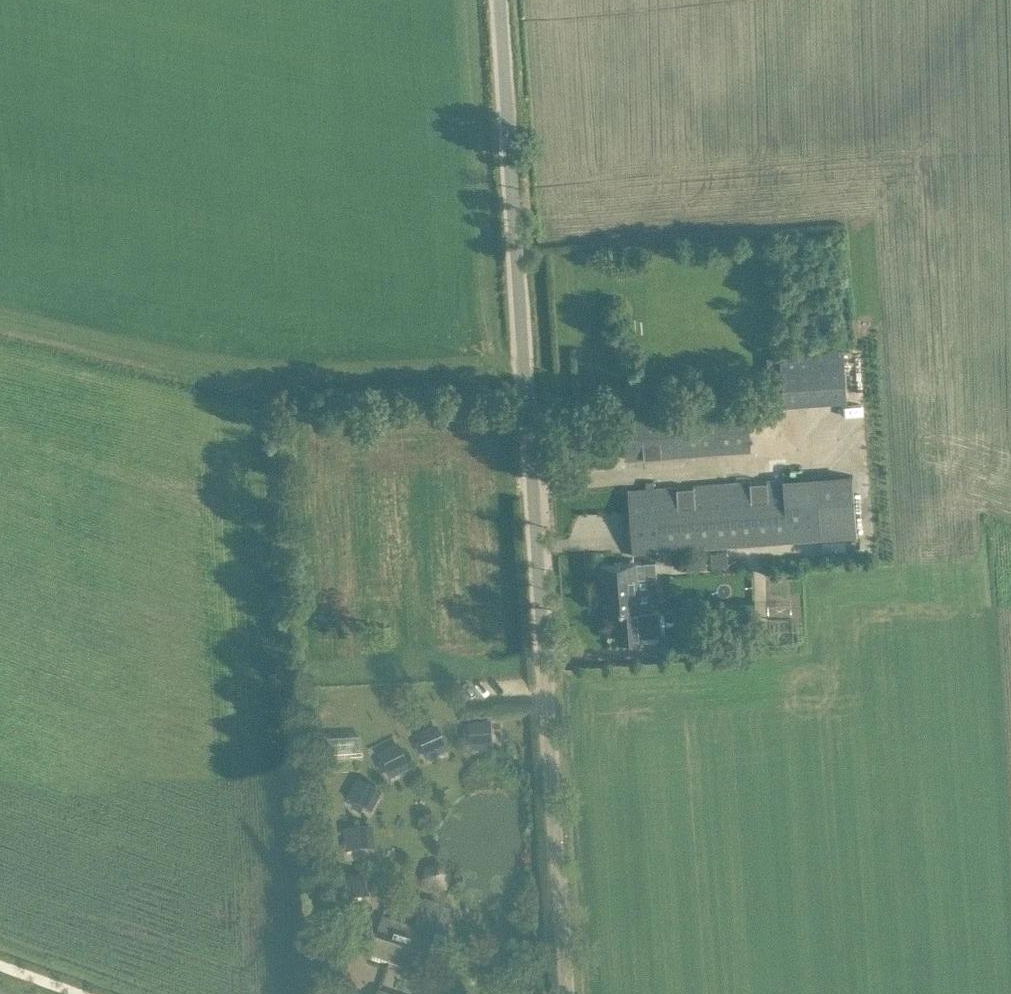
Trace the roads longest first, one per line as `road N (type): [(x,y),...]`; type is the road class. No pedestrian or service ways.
road 1 (unclassified): [(565,993),(498,0)]

